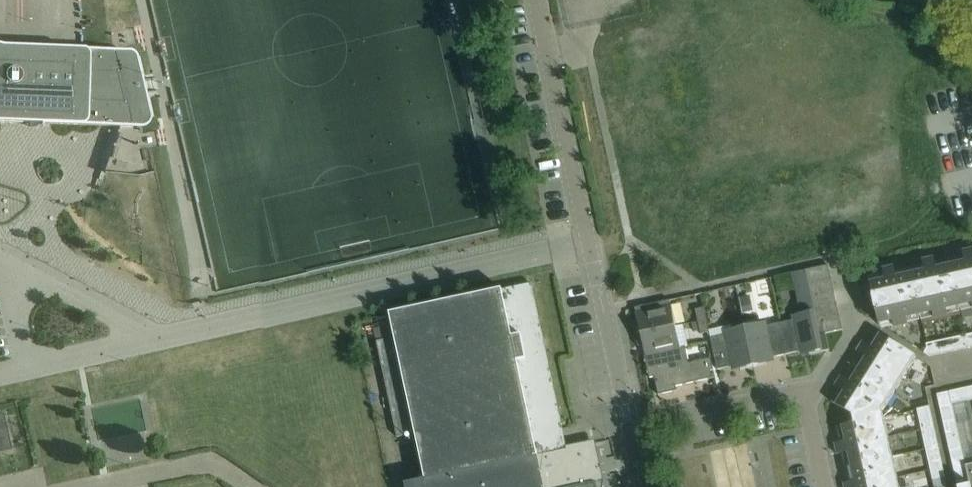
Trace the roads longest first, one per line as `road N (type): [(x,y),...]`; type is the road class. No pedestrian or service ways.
road 1 (unclassified): [(632,486),(535,0)]
road 2 (residential): [(805,393),(855,332),(839,257)]
road 3 (residential): [(687,413),(805,393)]

